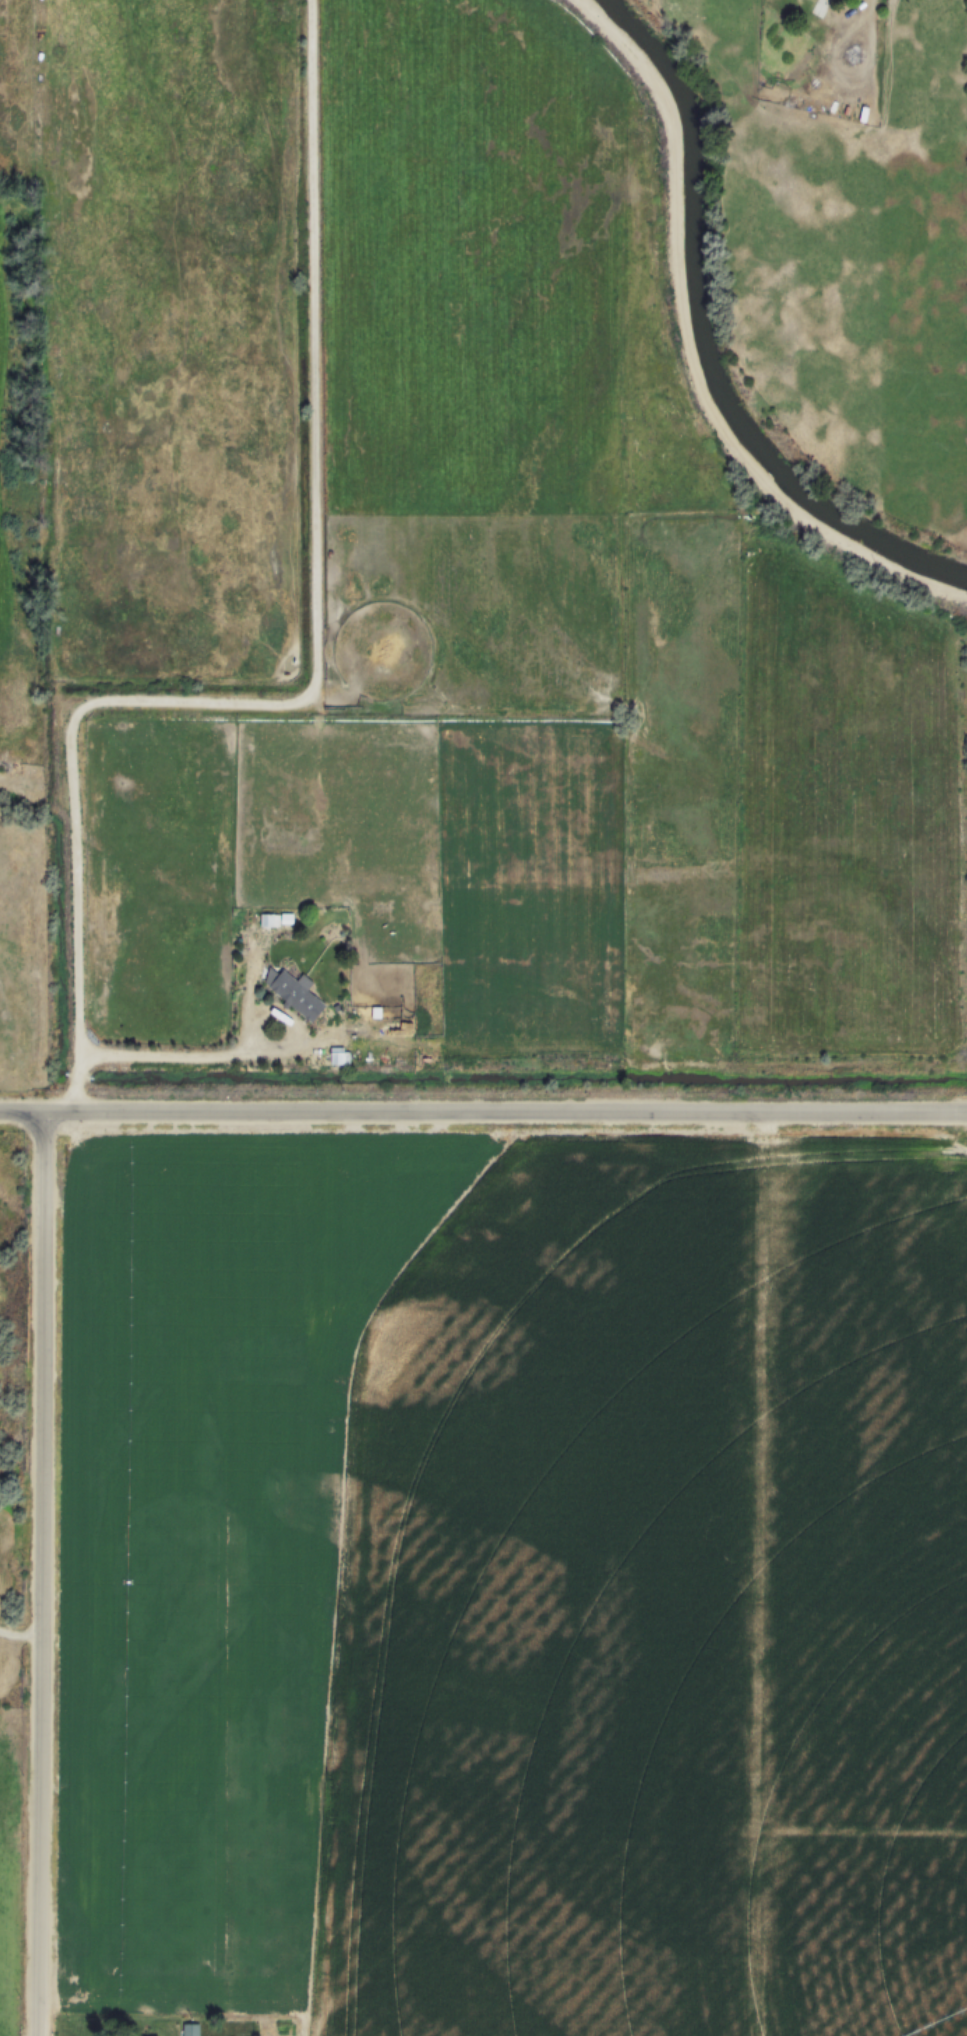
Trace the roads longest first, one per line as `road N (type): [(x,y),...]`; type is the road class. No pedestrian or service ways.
road 1 (residential): [(312,0),(317,688),(307,702),(92,708),(76,720),(78,1113)]
road 2 (residential): [(966,1112),(0,1113)]
road 3 (residential): [(38,2035),(42,1113)]
road 4 (track): [(582,0),(657,83),(688,366),(704,408),(747,464),(821,527),(915,579),(966,595)]

